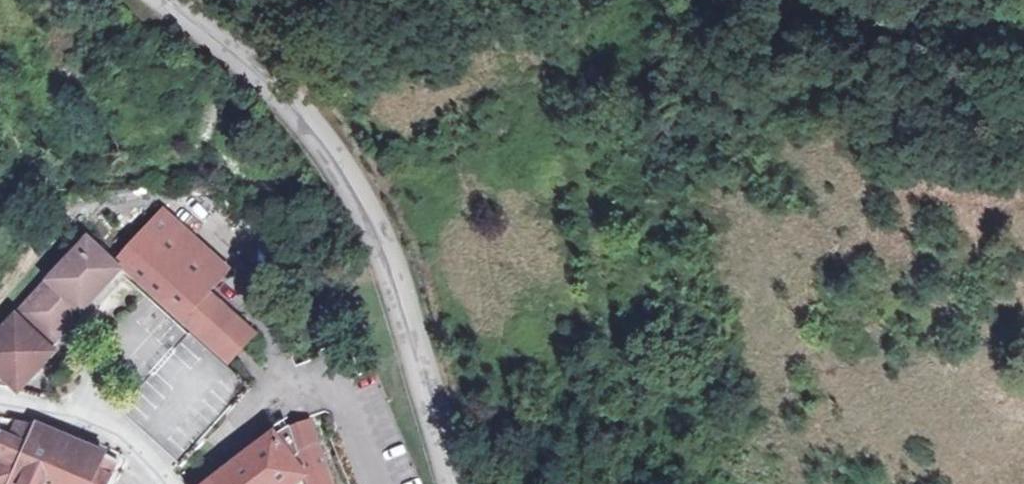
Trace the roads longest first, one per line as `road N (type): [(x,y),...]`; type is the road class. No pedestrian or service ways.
road 1 (tertiary): [(455,483),(401,304),(338,170),(256,71),(160,0)]
road 2 (residential): [(165,483),(143,458),(88,424),(0,405)]

